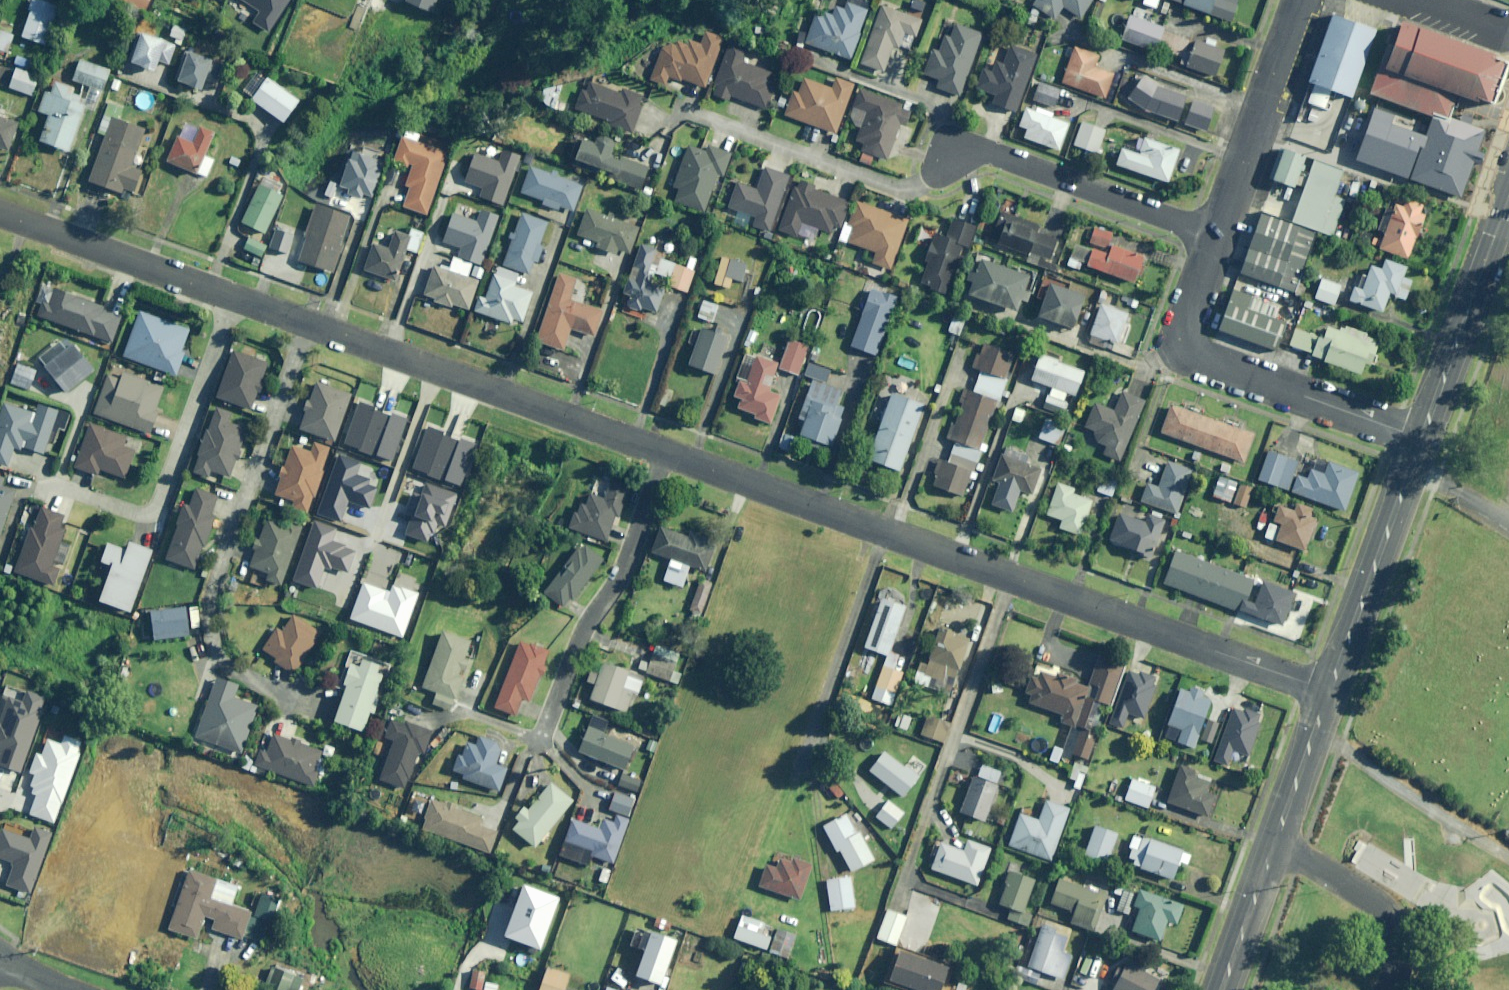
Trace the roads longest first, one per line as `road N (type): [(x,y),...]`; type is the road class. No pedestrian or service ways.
road 1 (residential): [(668,453),(1330,692)]
road 2 (residential): [(297,702),(220,650),(209,601),(310,324)]
road 3 (residential): [(310,324),(668,453)]
road 4 (residential): [(1421,438),(1187,350),(1182,332),(1216,234)]
road 5 (residential): [(0,213),(310,324)]
road 6 (residential): [(539,739),(585,629),(623,572),(668,453)]
road 7 (residential): [(675,105),(890,185),(919,185),(950,159)]
road 8 (residential): [(950,159),(982,148),(1216,234)]
road 9 (tertiary): [(1330,692),(1421,438)]
road 10 (tertiary): [(1421,438),(1508,195)]
road 11 (residential): [(1216,234),(1301,0)]
road 12 (unclassified): [(1389,989),(1403,949),(1387,912),(1275,843)]
road 13 (tertiary): [(1275,843),(1330,692)]
road 14 (tertiary): [(1222,989),(1275,843)]

